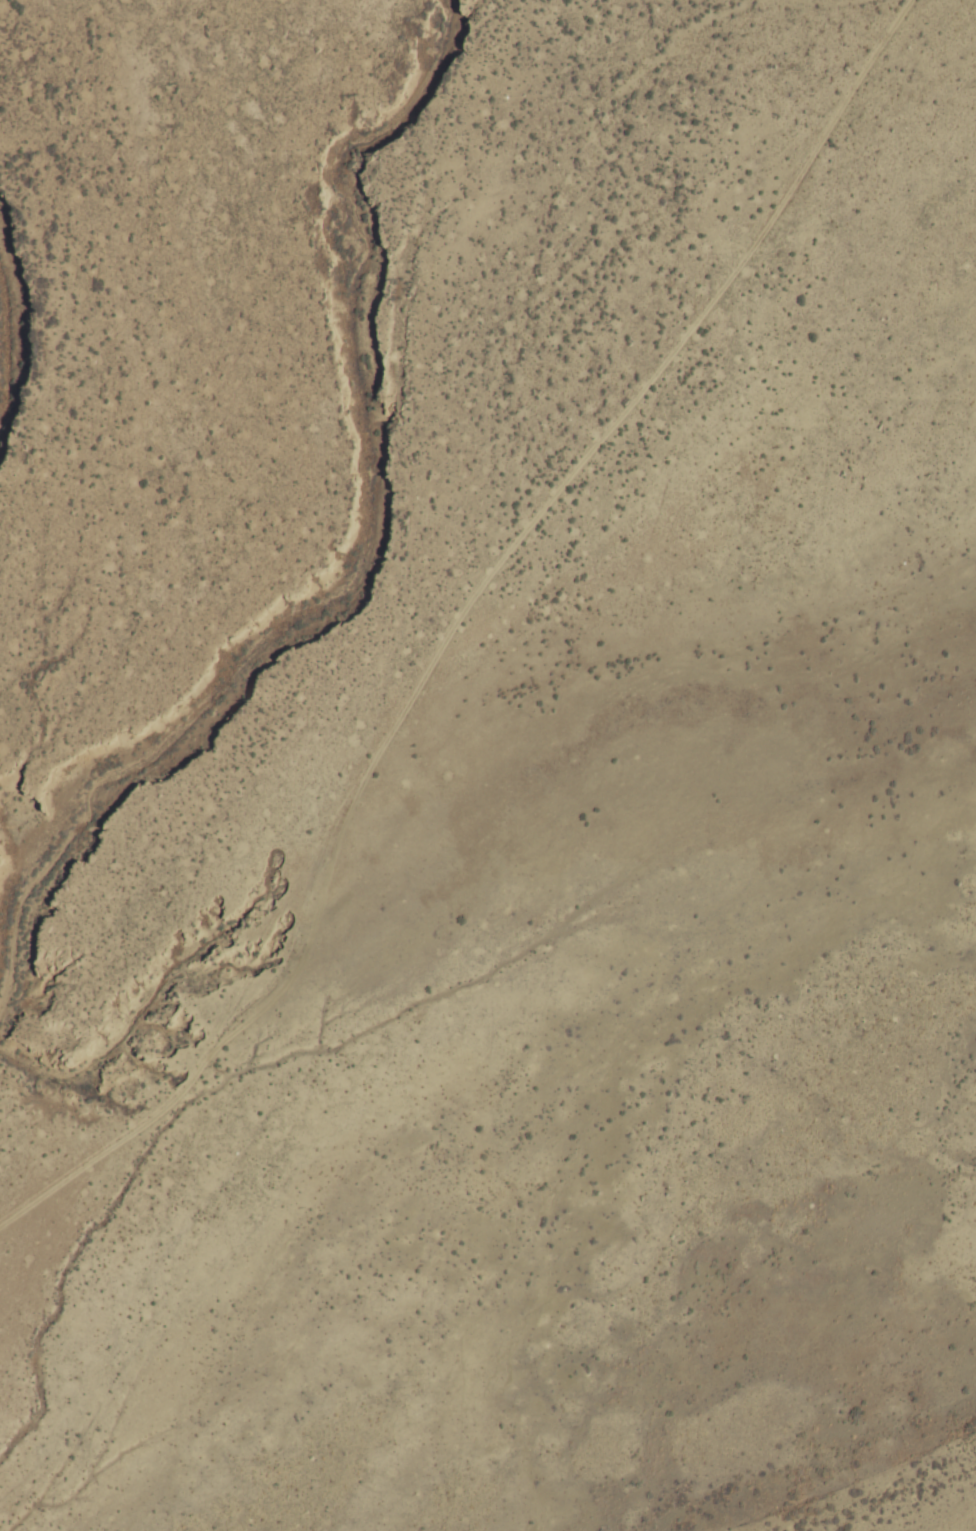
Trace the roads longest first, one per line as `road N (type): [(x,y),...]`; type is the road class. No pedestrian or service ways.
road 1 (track): [(912,0),(759,243),(464,616),(360,792),(298,972),(219,1046),(178,1100),(0,1226)]

